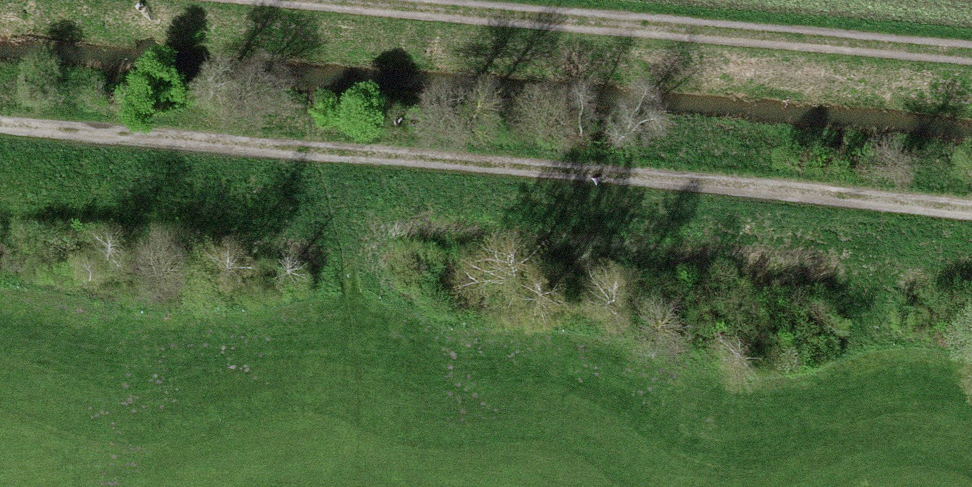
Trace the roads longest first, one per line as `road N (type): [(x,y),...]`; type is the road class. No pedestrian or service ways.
road 1 (track): [(0,131),(971,222)]
road 2 (track): [(146,0),(971,68)]

